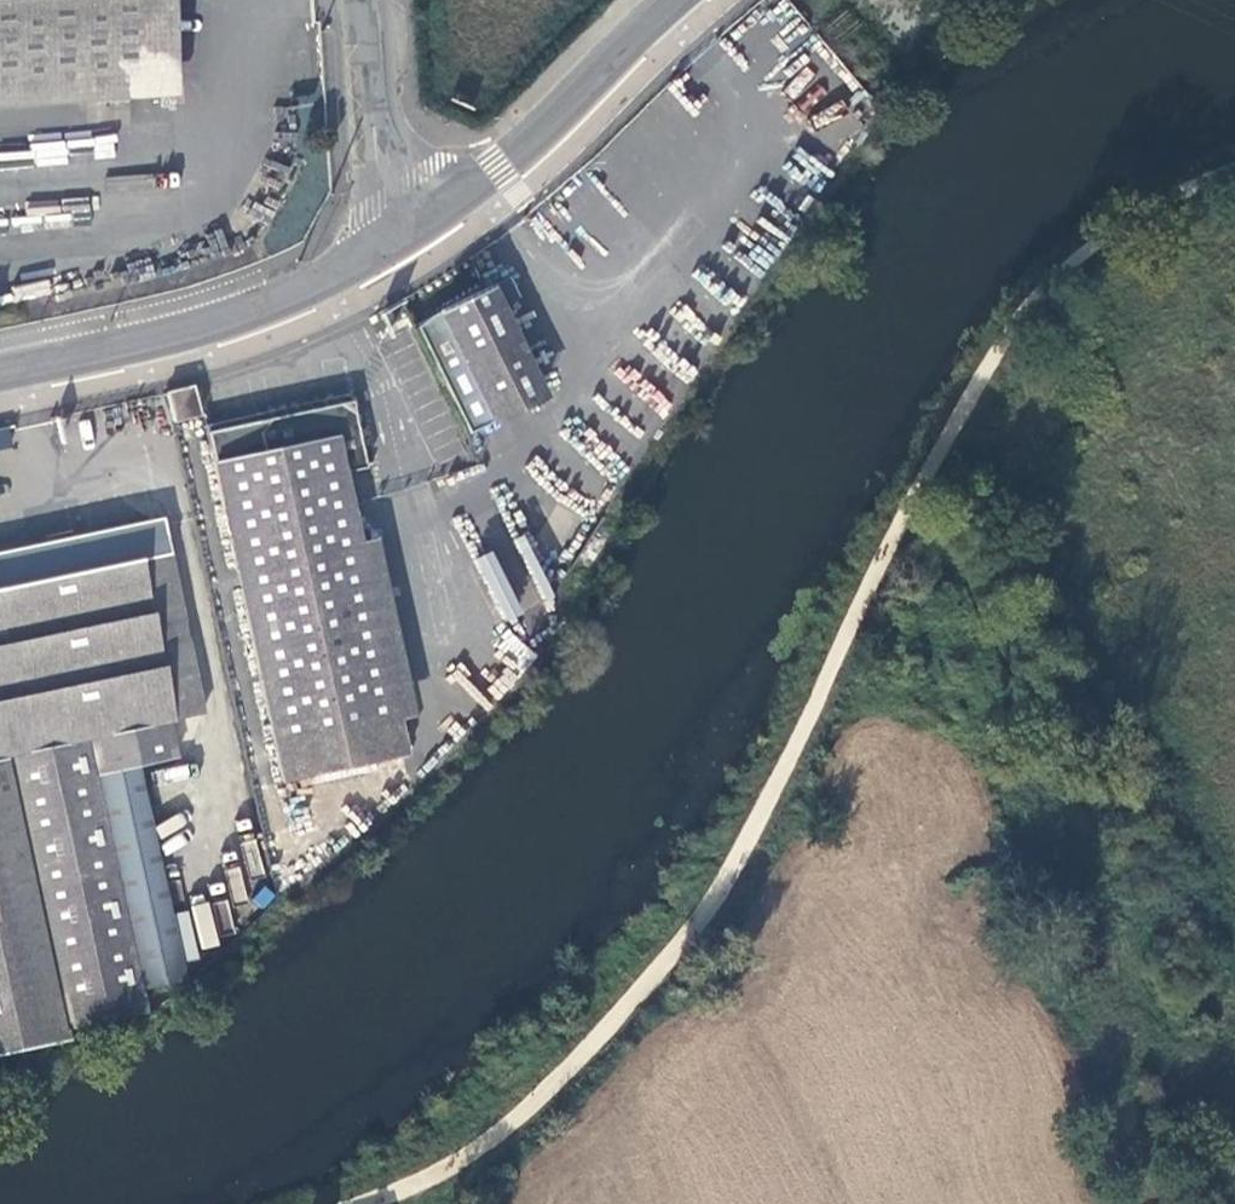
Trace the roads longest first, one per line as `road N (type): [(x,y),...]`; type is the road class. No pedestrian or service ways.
road 1 (tertiary): [(382,258),(214,332),(0,377)]
road 2 (tertiary): [(382,258),(505,171),(685,0)]
road 3 (unclassified): [(359,0),(371,205),(382,258)]

